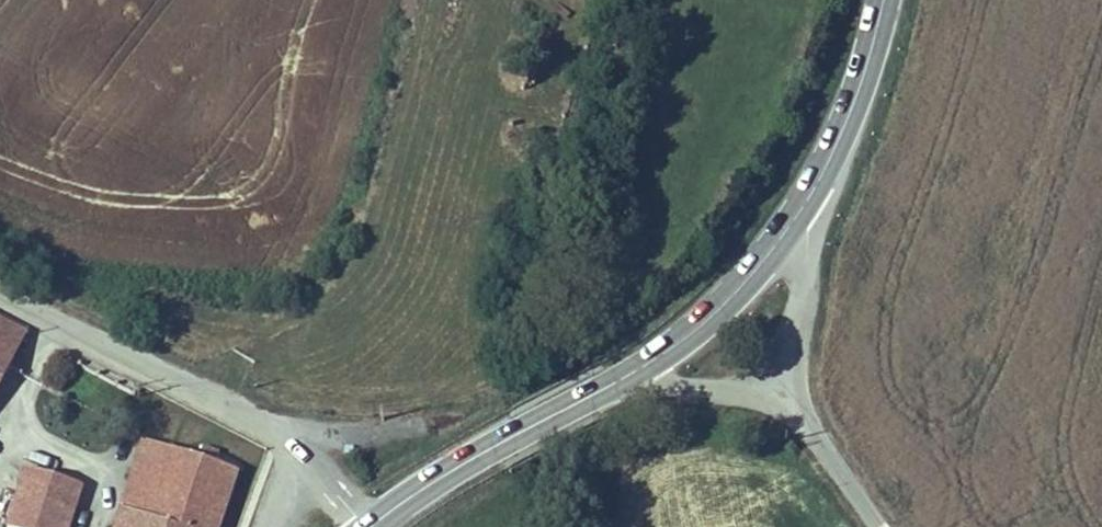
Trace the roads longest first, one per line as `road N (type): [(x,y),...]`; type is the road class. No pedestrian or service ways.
road 1 (unclassified): [(0,293),(292,443)]
road 2 (secondary): [(371,526),(413,494),(637,369)]
road 3 (secondary): [(637,369),(729,299),(806,201)]
road 4 (secondary): [(806,201),(883,0)]
road 5 (unclassified): [(806,201),(803,289),(774,388)]
road 6 (unclassified): [(774,388),(875,526)]
road 7 (unclassified): [(774,388),(668,389),(637,369)]

